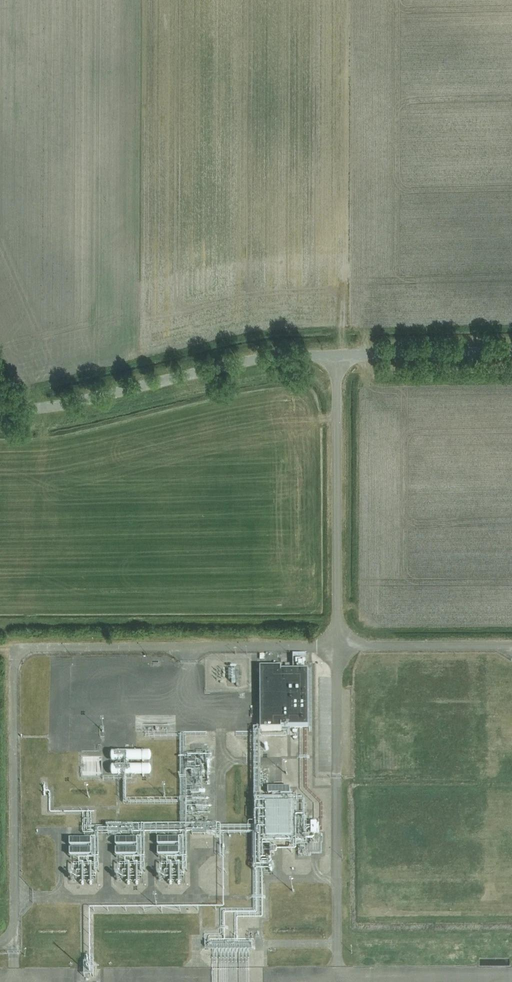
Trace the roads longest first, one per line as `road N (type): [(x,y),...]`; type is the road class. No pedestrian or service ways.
road 1 (unclassified): [(0,413),(36,412),(274,356),(335,355)]
road 2 (unclassified): [(511,351),(335,355)]

